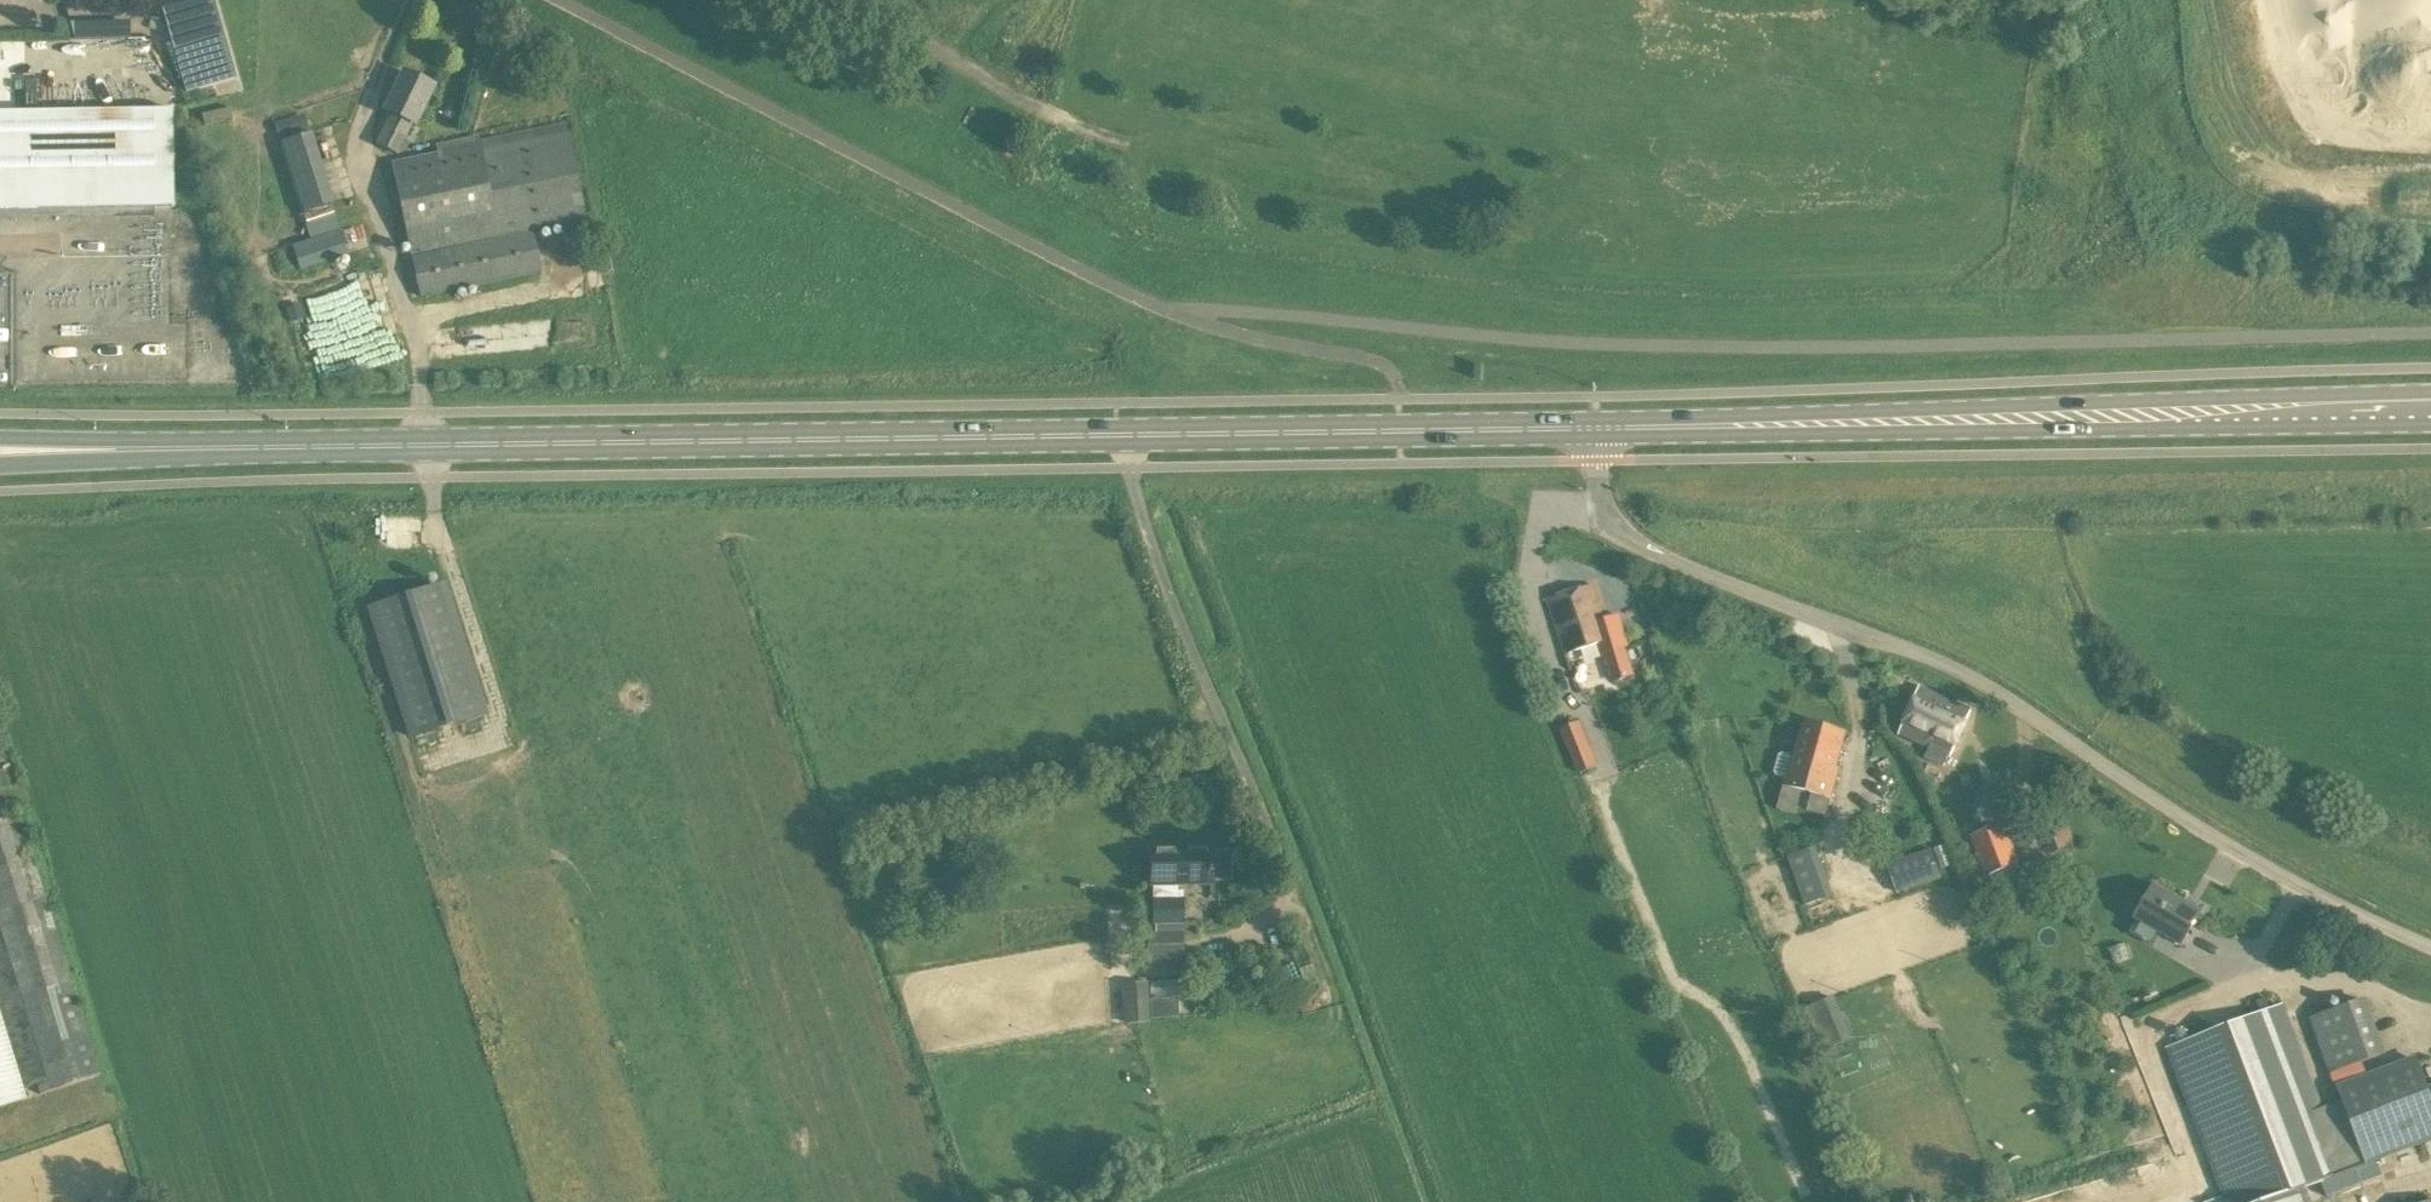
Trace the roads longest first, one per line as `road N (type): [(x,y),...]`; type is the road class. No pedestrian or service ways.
road 1 (primary): [(0,451),(1596,427)]
road 2 (unclassified): [(1596,427),(1605,516),(1624,538),(1962,672),(2238,851),(2430,946)]
road 3 (primary): [(1596,427),(2430,406)]

